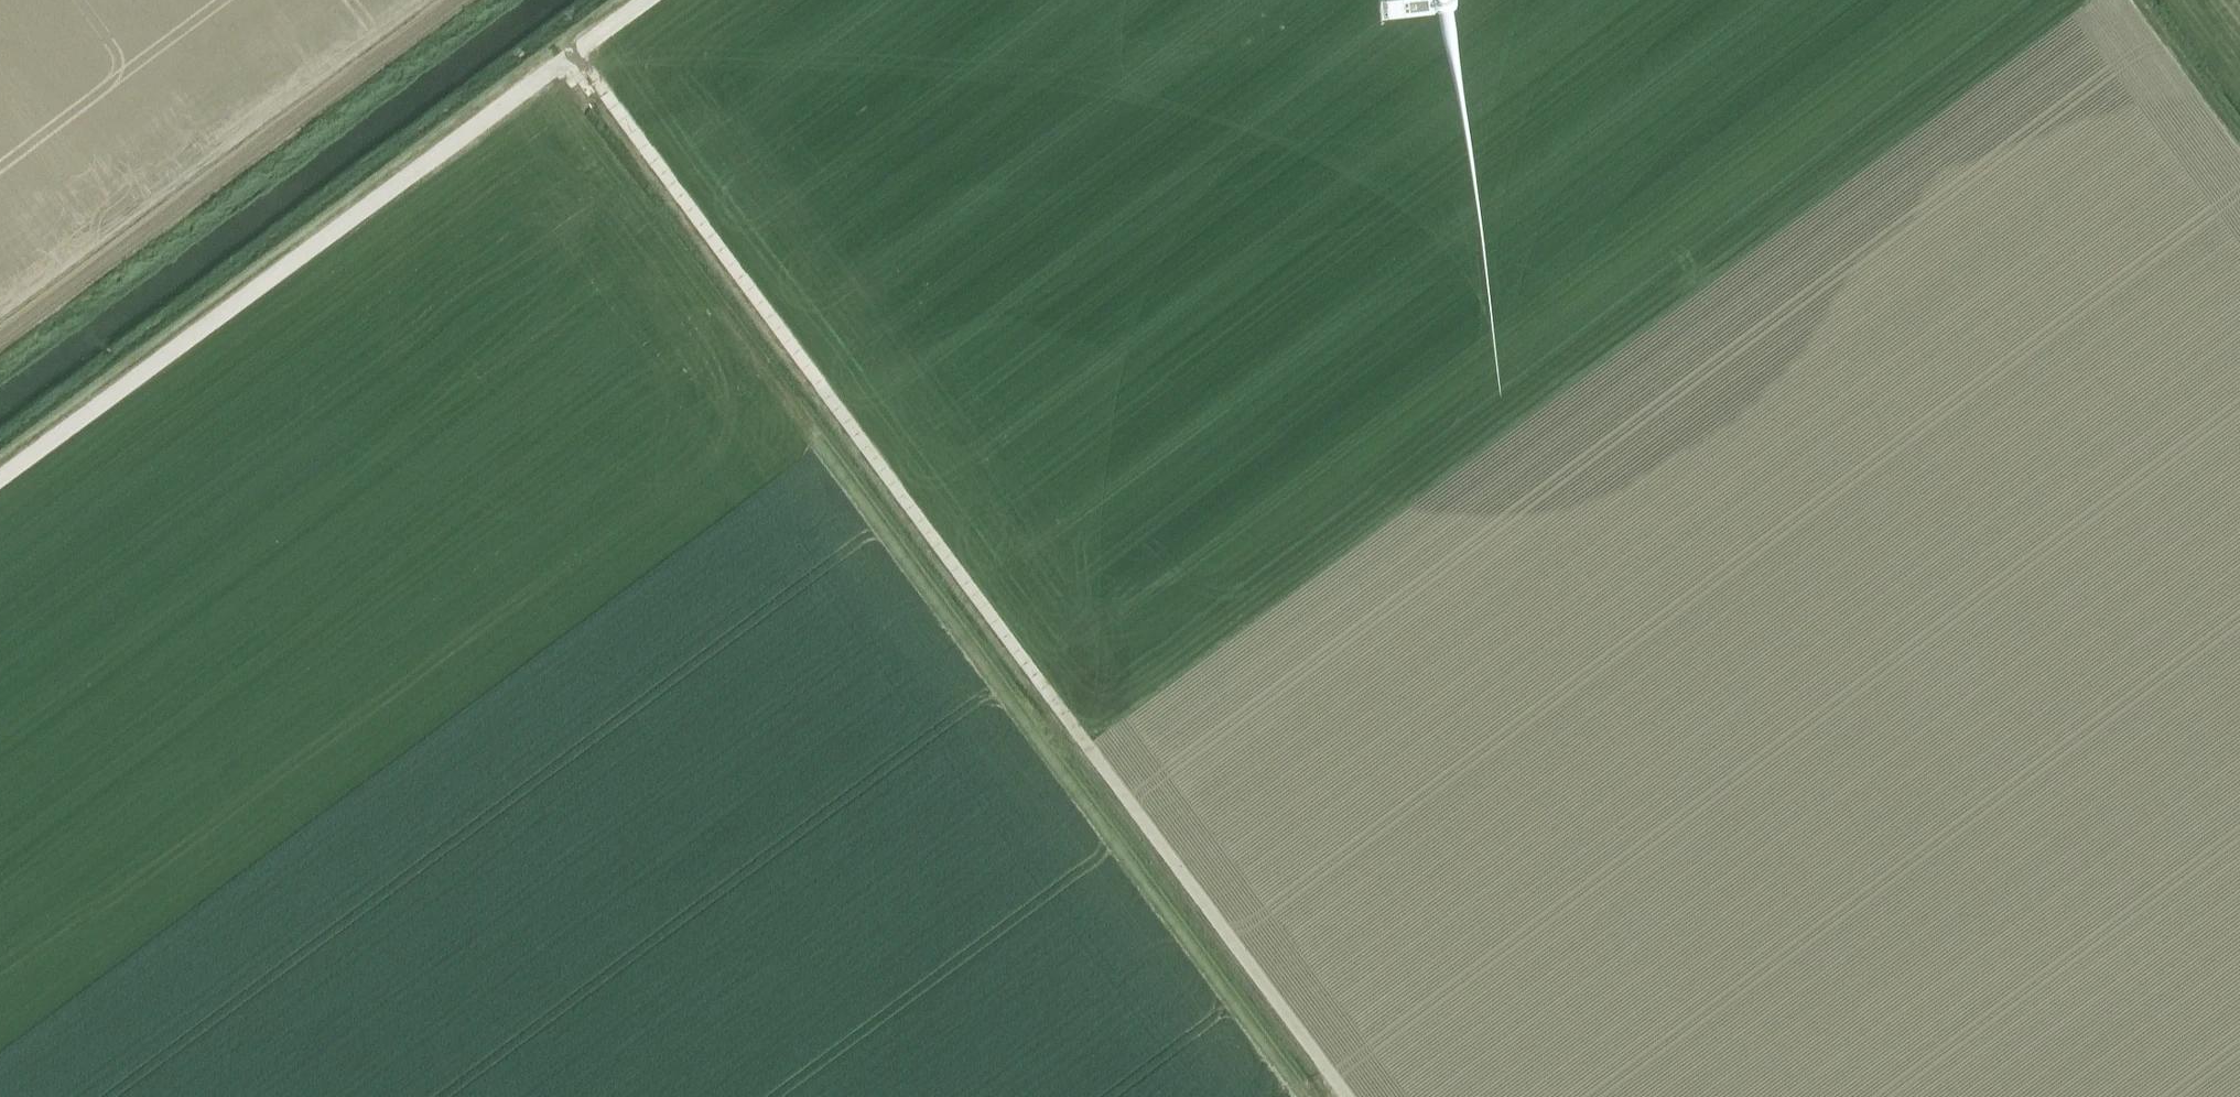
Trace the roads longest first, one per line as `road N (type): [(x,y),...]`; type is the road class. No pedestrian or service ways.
road 1 (track): [(450,0),(0,336)]

